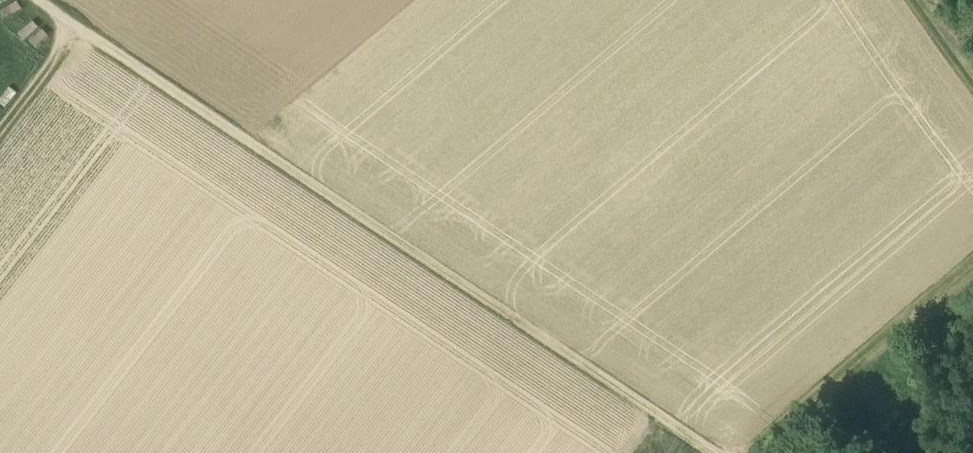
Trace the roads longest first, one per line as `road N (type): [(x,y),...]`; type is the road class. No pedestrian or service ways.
road 1 (track): [(39,0),(715,452)]
road 2 (track): [(743,452),(907,309)]
road 3 (track): [(79,27),(0,128)]

